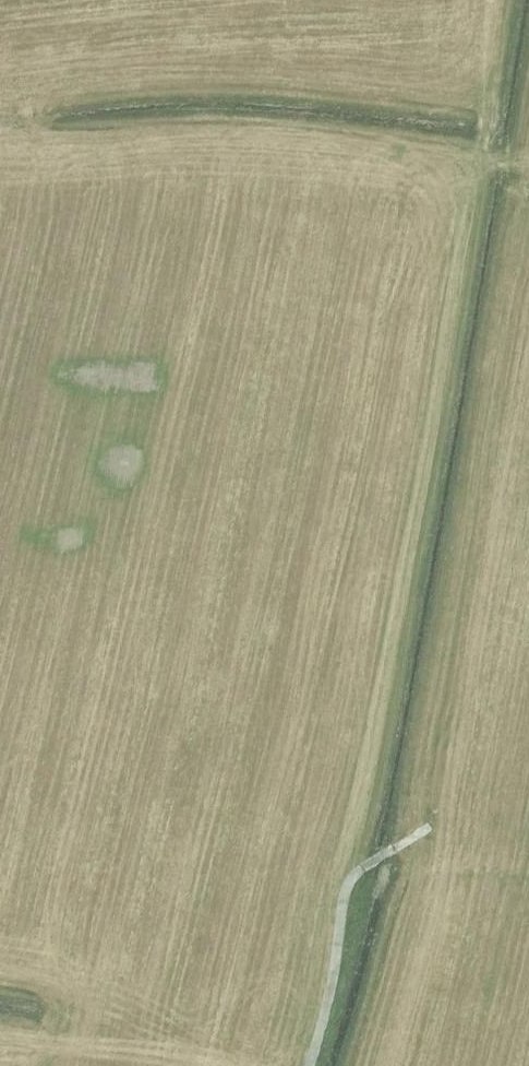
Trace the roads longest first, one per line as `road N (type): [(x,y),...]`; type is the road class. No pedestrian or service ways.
road 1 (track): [(310,1065),(342,899),(356,873),(429,826)]

